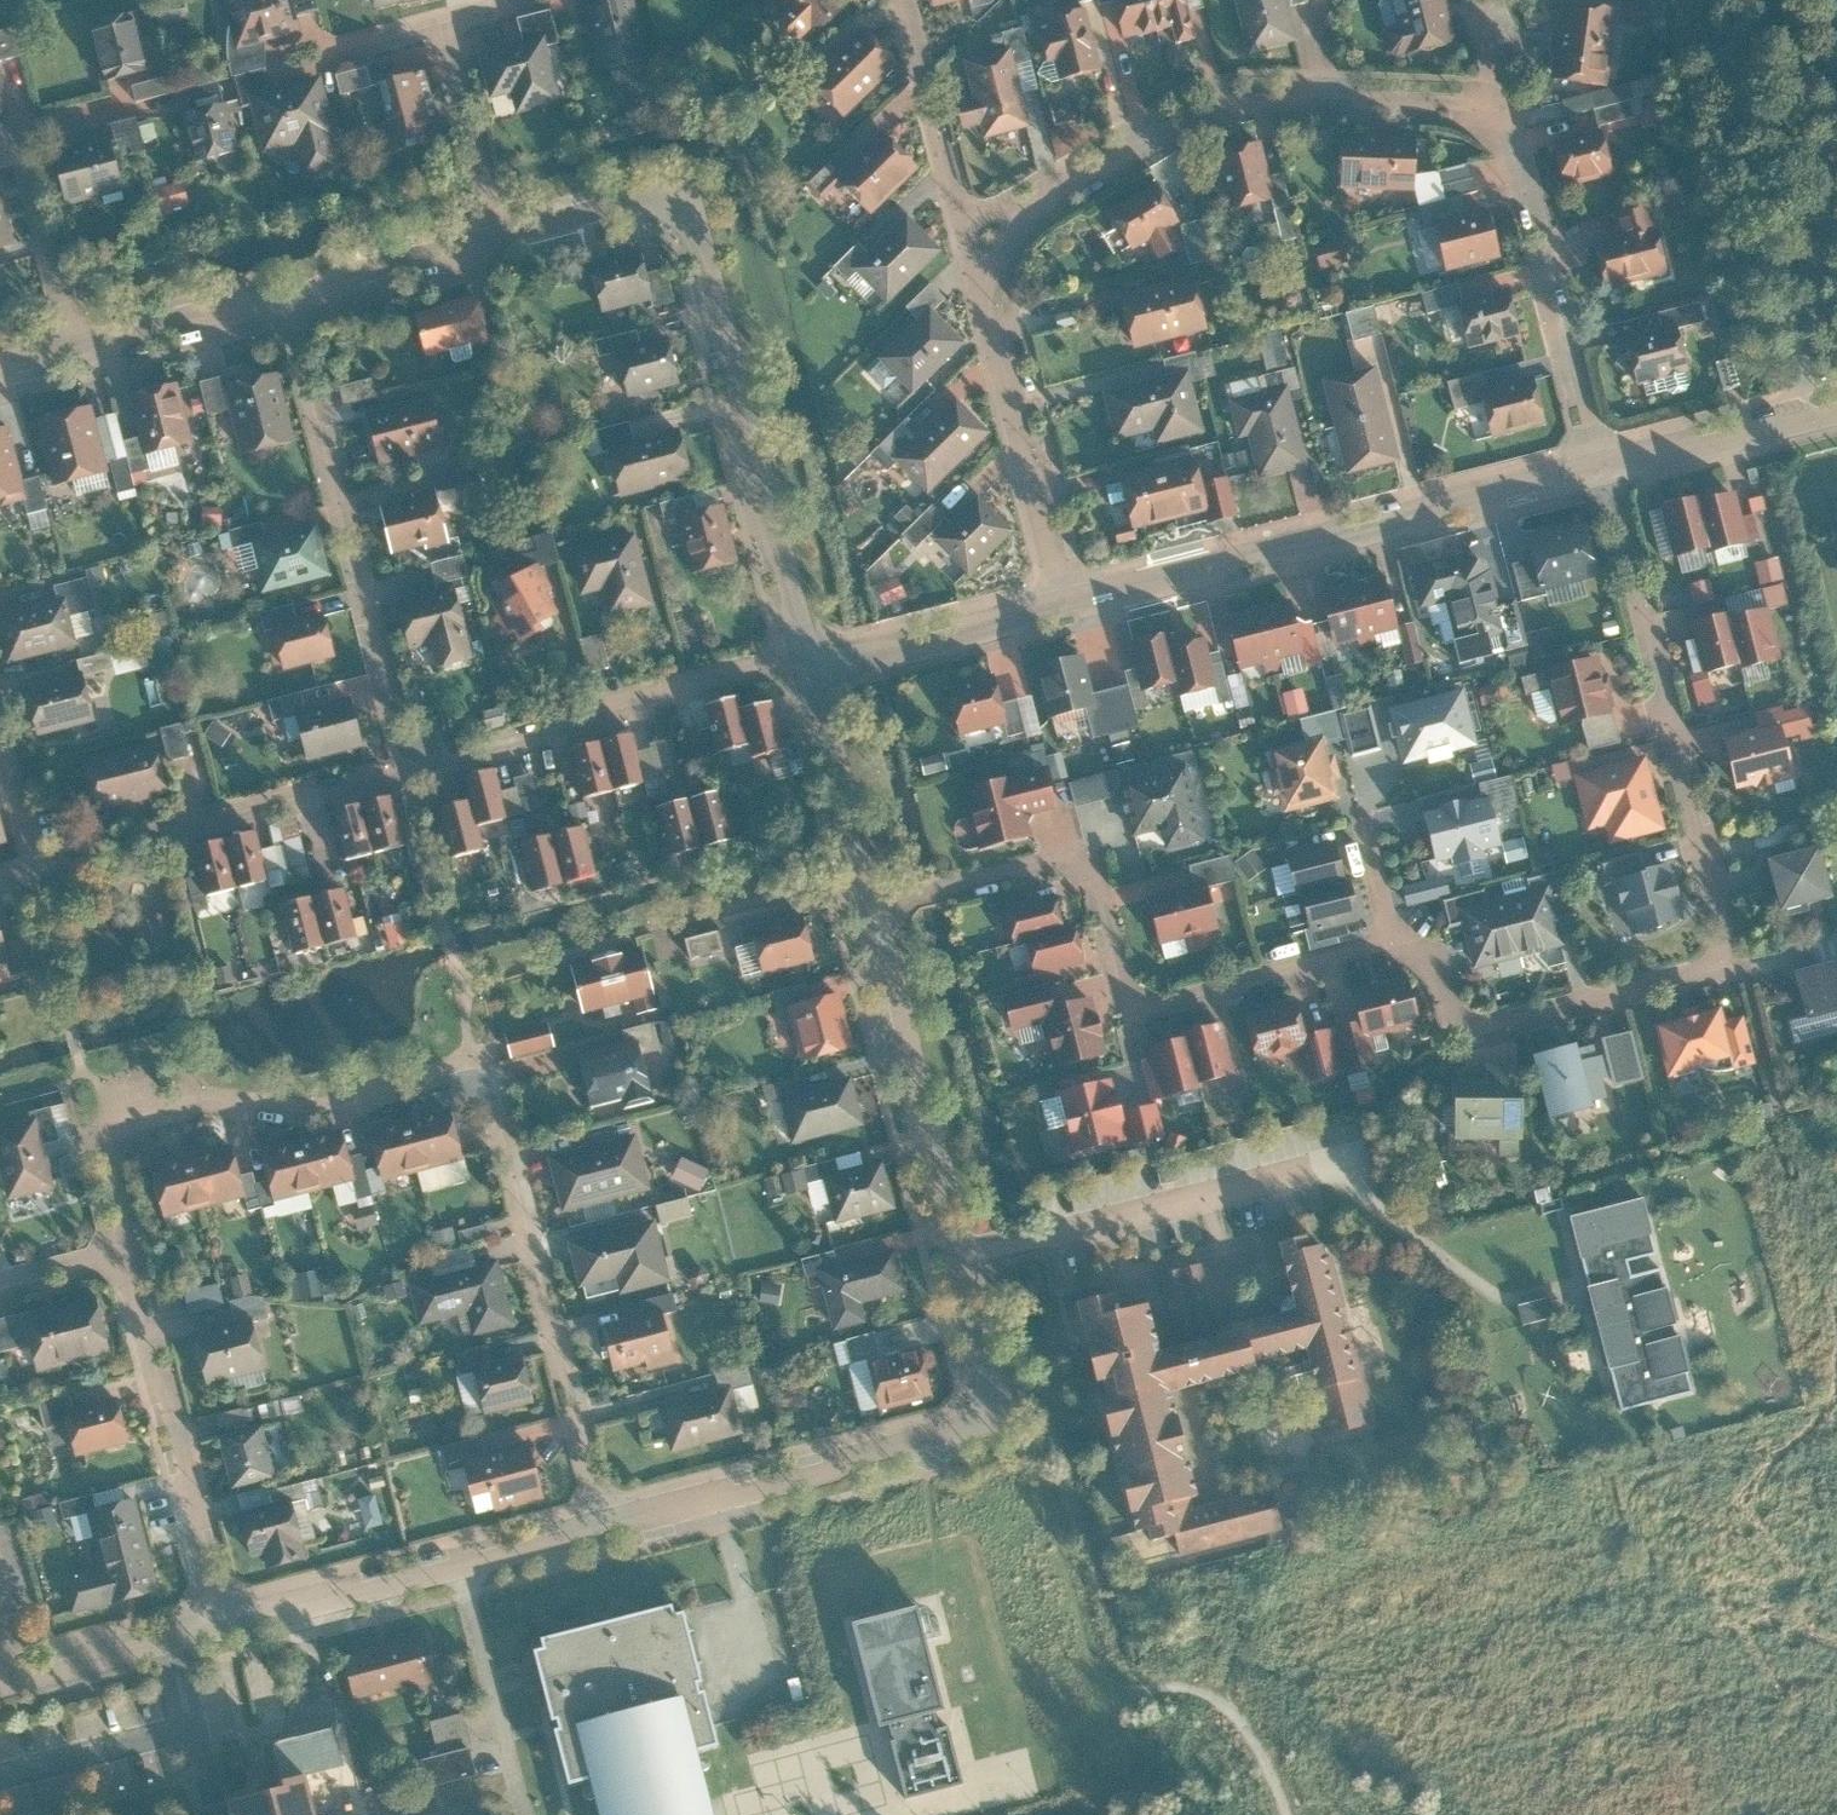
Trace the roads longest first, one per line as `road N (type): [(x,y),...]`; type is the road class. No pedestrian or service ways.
road 1 (residential): [(602,1525),(482,1064),(316,1110),(207,1100),(101,1127),(133,1257)]
road 2 (residential): [(869,908),(994,1419),(602,1525)]
road 3 (residential): [(1392,951),(1428,943),(1454,1031),(1729,962),(1601,471)]
road 4 (residential): [(869,908),(1086,855),(1130,1016),(1392,951)]
road 5 (residential): [(804,659),(684,214),(652,205),(501,242)]
road 6 (residential): [(1509,134),(1443,109),(1231,109),(1022,228),(987,316)]
road 7 (residential): [(1601,471),(1064,604)]
road 8 (residential): [(403,770),(288,302)]
road 9 (residential): [(804,659),(403,770)]
road 10 (residential): [(602,1525),(218,1629)]
road 11 (residential): [(403,770),(33,869)]
road 12 (residential): [(133,1257),(218,1629)]
road 13 (residential): [(1601,471),(1509,134)]
road 14 (residential): [(987,316),(900,0)]
road 15 (residential): [(987,316),(1064,604)]
road 16 (residential): [(1064,604),(809,673)]
road 17 (residential): [(809,673),(869,908)]
road 18 (residential): [(1836,412),(1601,471)]
road 19 (residential): [(501,242),(440,25)]
road 20 (residential): [(76,353),(16,136)]
road 21 (residential): [(218,1629),(0,1685)]
road 22 (residential): [(501,242),(288,302)]
road 23 (residential): [(288,302),(76,353)]
road 24 (residential): [(33,869),(0,736)]
road 25 (residential): [(0,1286),(133,1257)]
road 26 (residential): [(1362,826),(1392,951)]
road 27 (residential): [(1481,10),(1509,134)]

